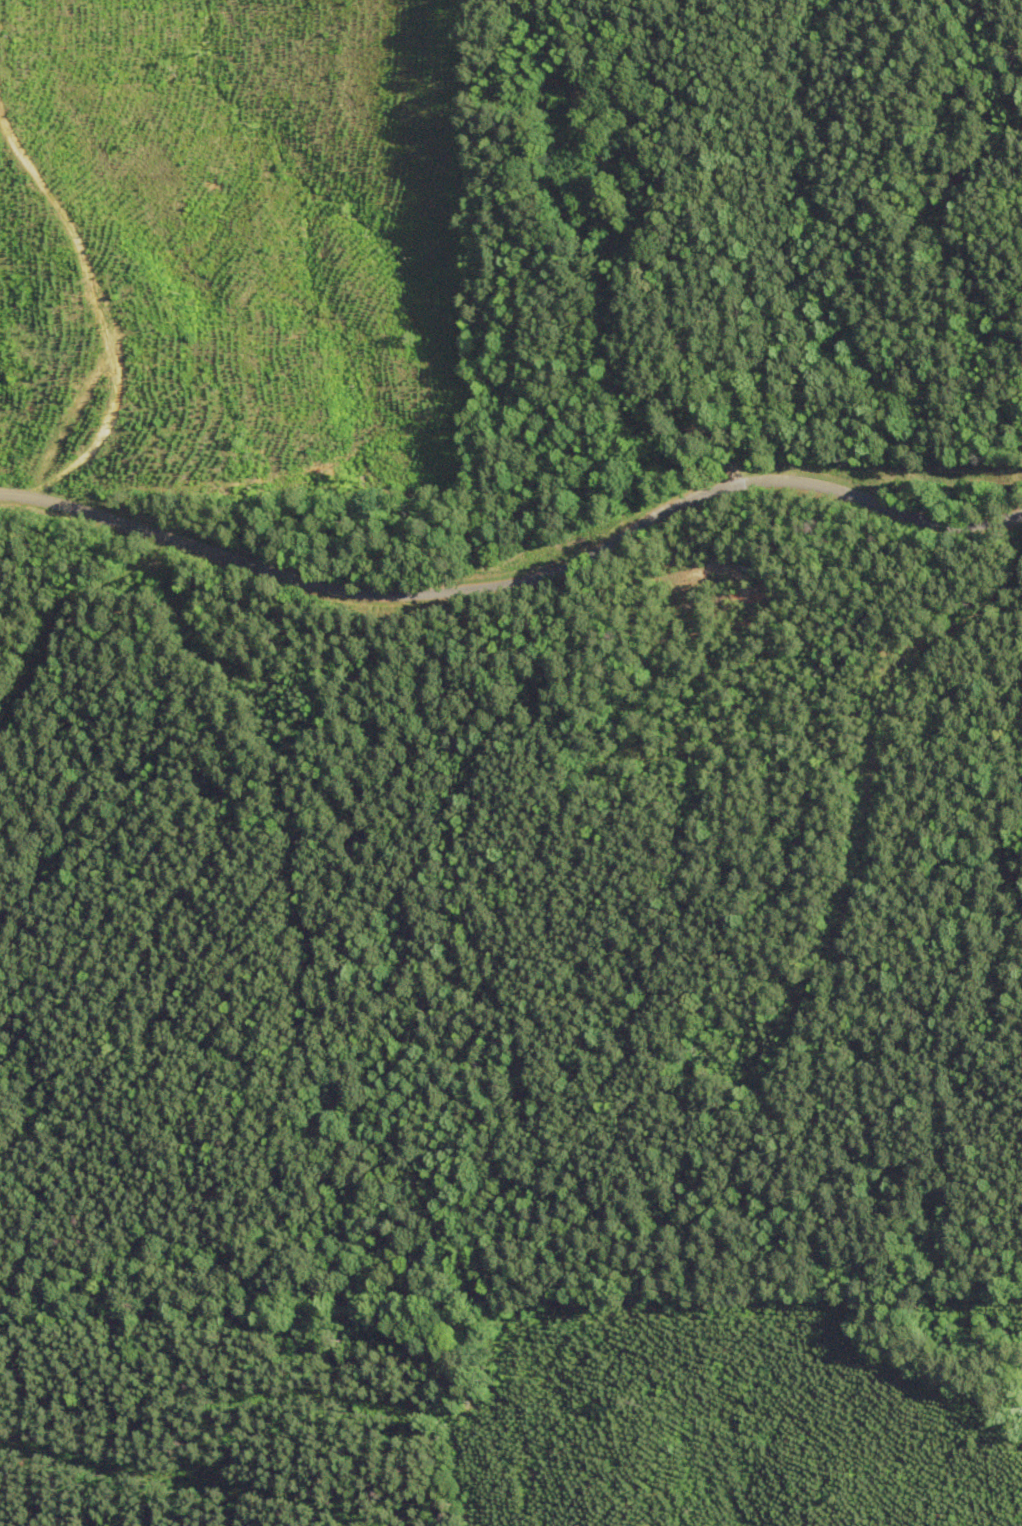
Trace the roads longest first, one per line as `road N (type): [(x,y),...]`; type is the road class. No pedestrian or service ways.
road 1 (residential): [(1021,510),(948,518),(813,488),(727,513),(637,574),(566,599),(415,599),(270,579),(119,503),(53,488),(0,488)]

